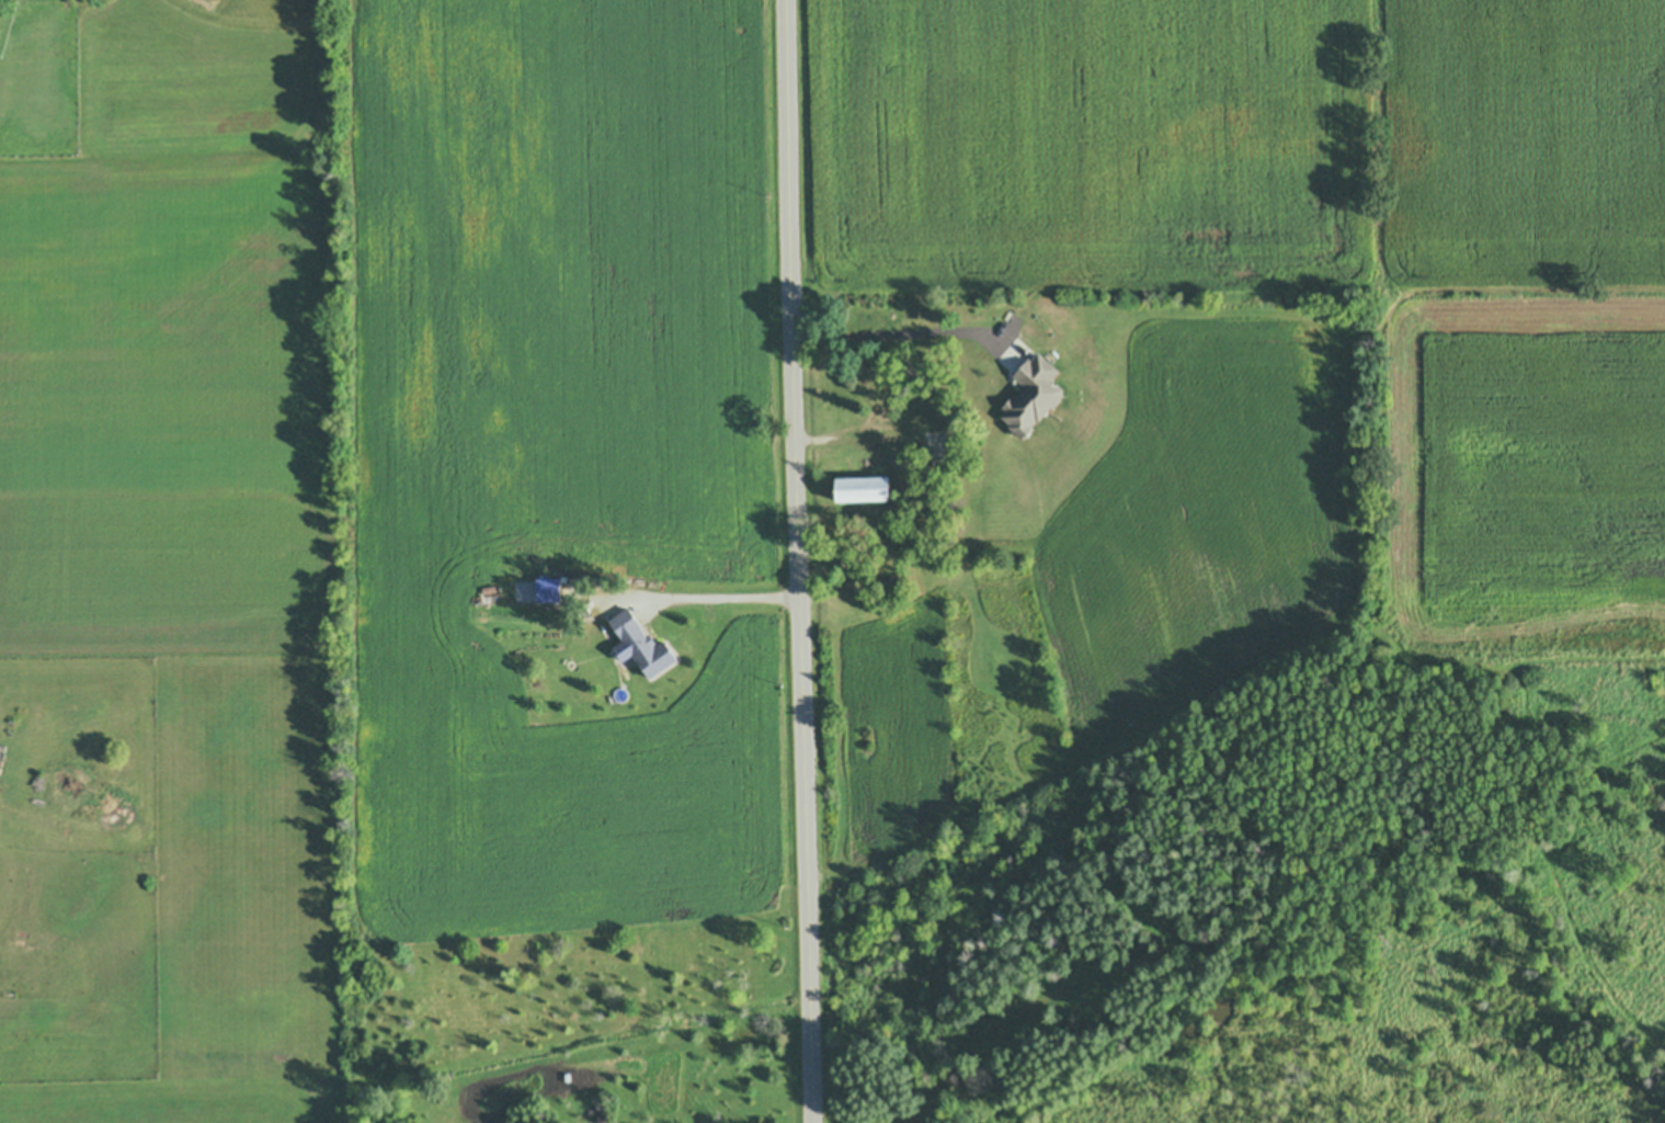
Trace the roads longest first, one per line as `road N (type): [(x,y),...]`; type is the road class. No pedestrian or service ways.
road 1 (tertiary): [(814,1122),(787,0)]

